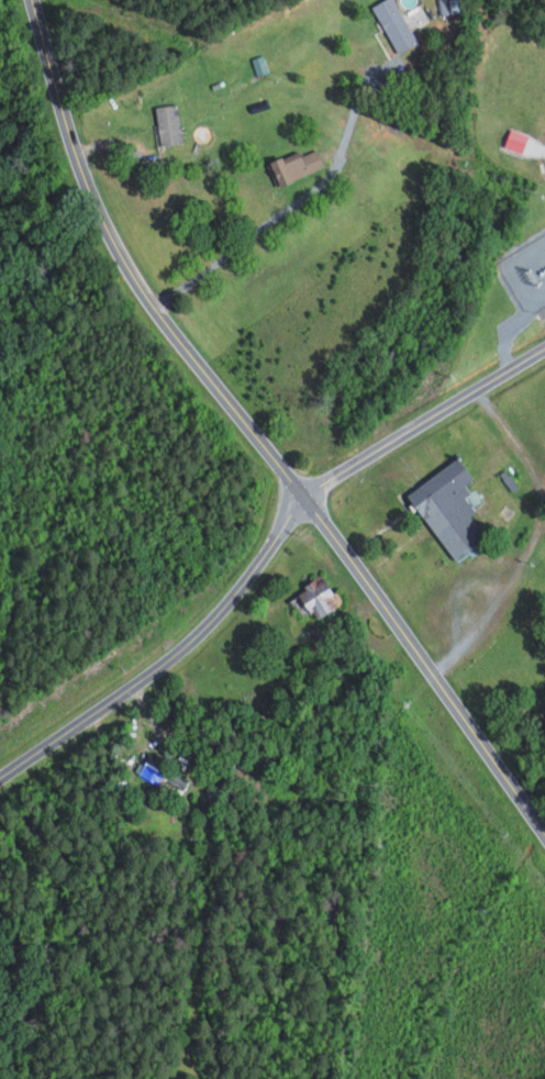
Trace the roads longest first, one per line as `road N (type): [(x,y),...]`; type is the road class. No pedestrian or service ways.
road 1 (tertiary): [(544,829),(156,307),(74,158),(34,0)]
road 2 (residential): [(0,775),(183,644),(303,496),(544,346)]

